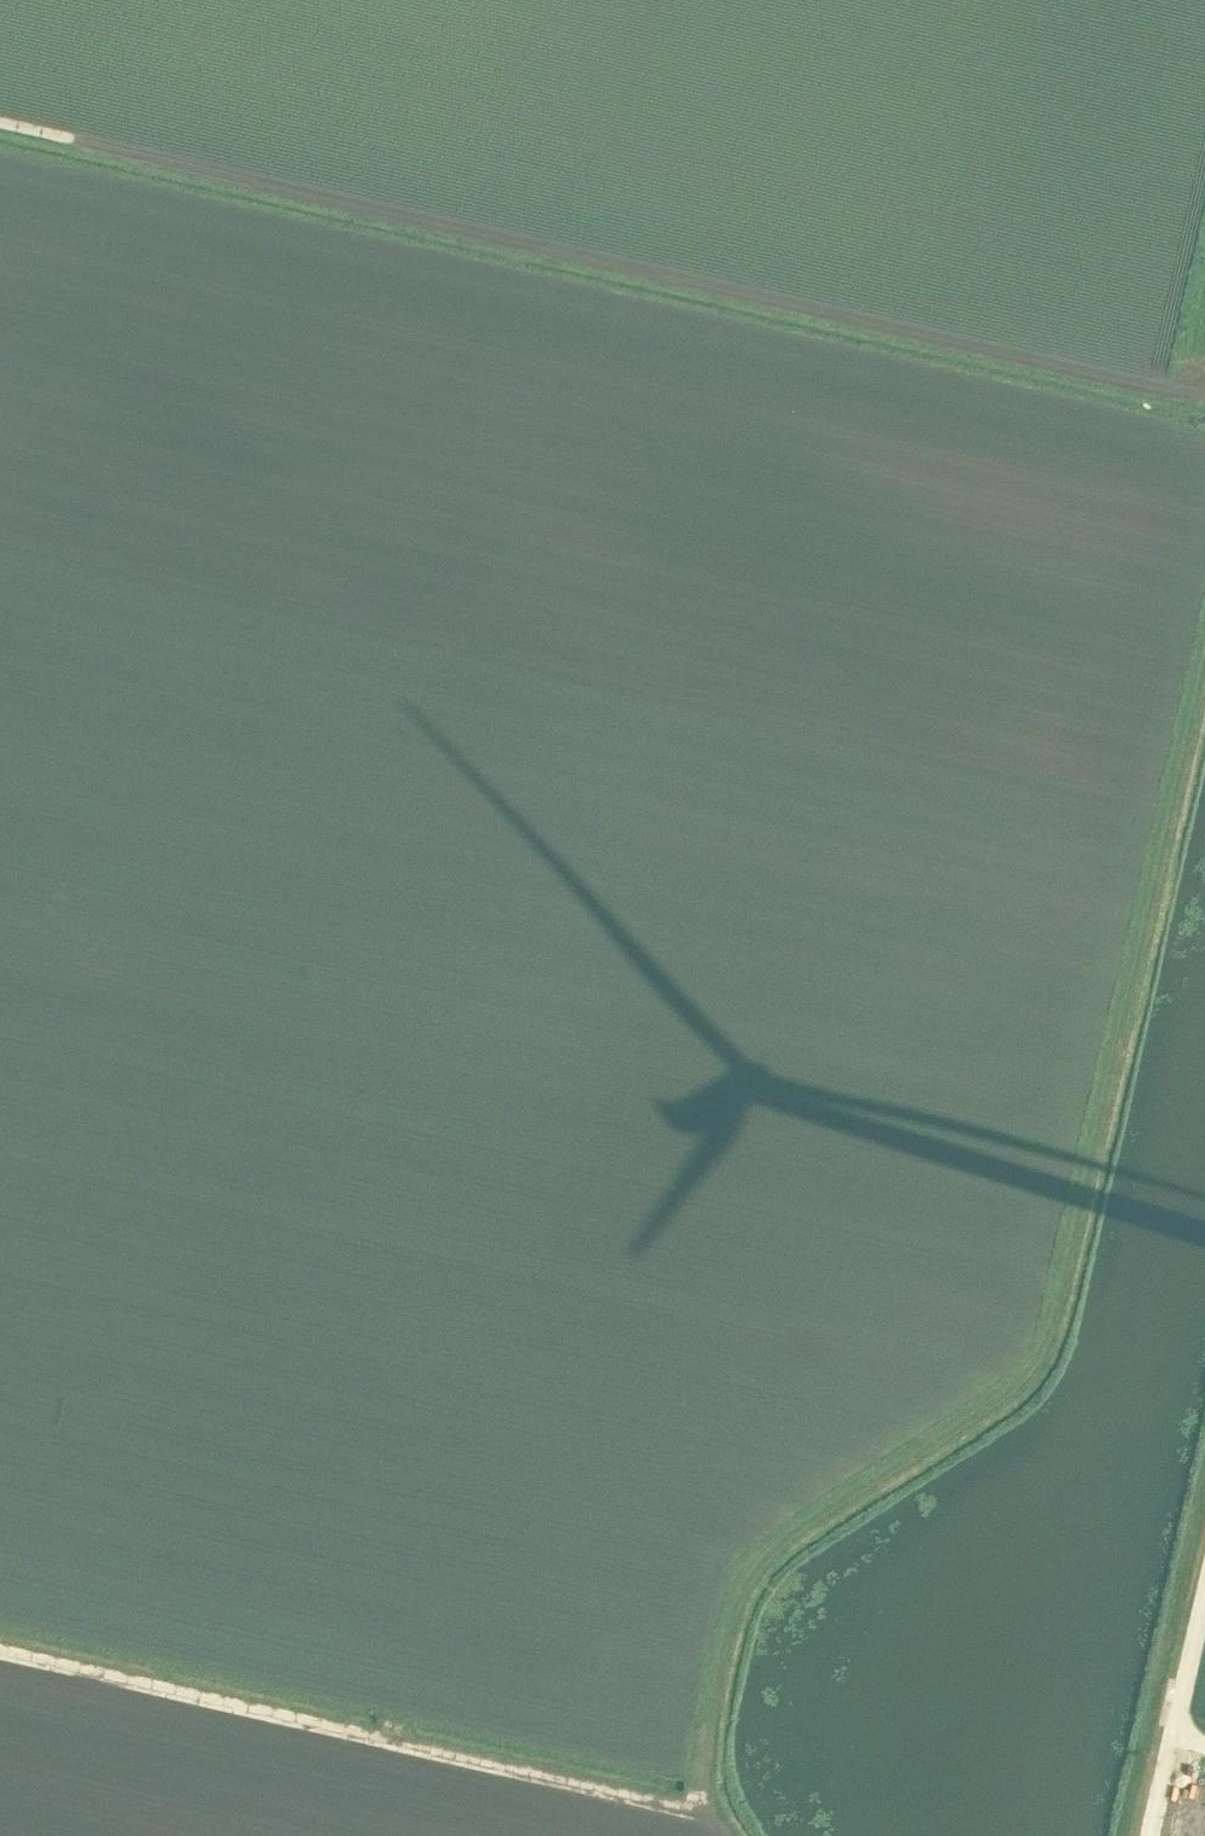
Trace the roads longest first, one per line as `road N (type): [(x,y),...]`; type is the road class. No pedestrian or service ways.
road 1 (track): [(716,1815),(0,1650)]
road 2 (unclassified): [(158,157),(0,120)]

